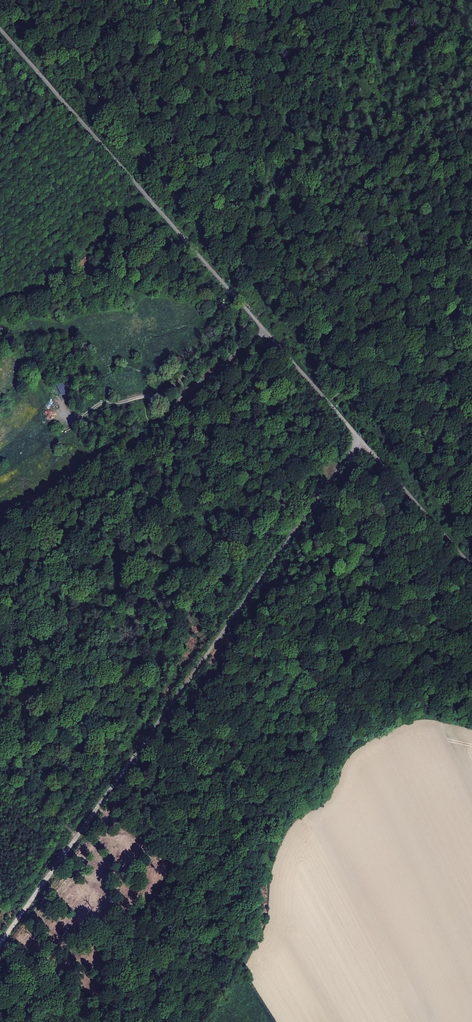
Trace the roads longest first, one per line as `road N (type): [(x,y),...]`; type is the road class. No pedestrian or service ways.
road 1 (track): [(0,947),(360,439)]
road 2 (track): [(0,29),(195,252)]
road 3 (track): [(360,439),(471,566)]

